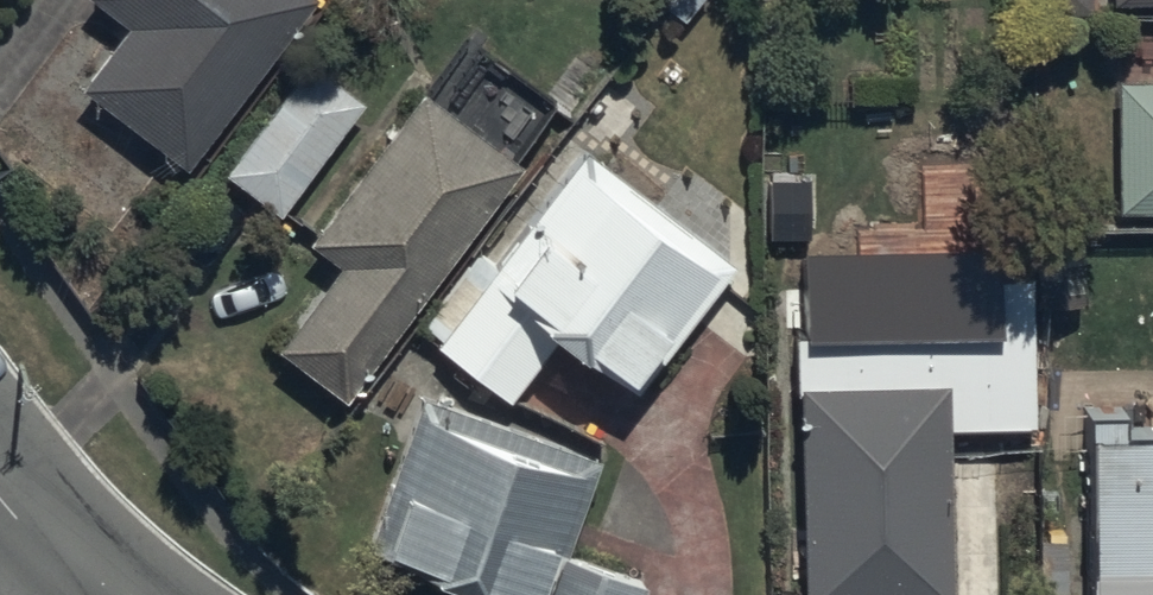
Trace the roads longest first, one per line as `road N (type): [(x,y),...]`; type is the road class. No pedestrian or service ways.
road 1 (tertiary): [(95,594),(0,497)]

